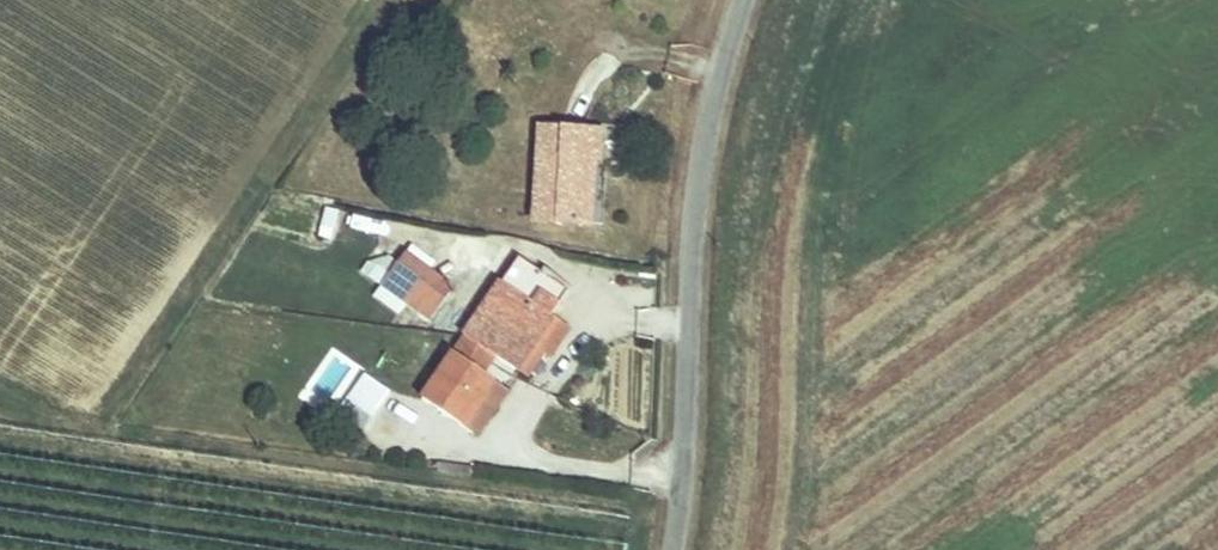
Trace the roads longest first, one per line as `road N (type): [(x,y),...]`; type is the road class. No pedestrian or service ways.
road 1 (tertiary): [(741,0),(693,213),(681,481),(668,549)]

